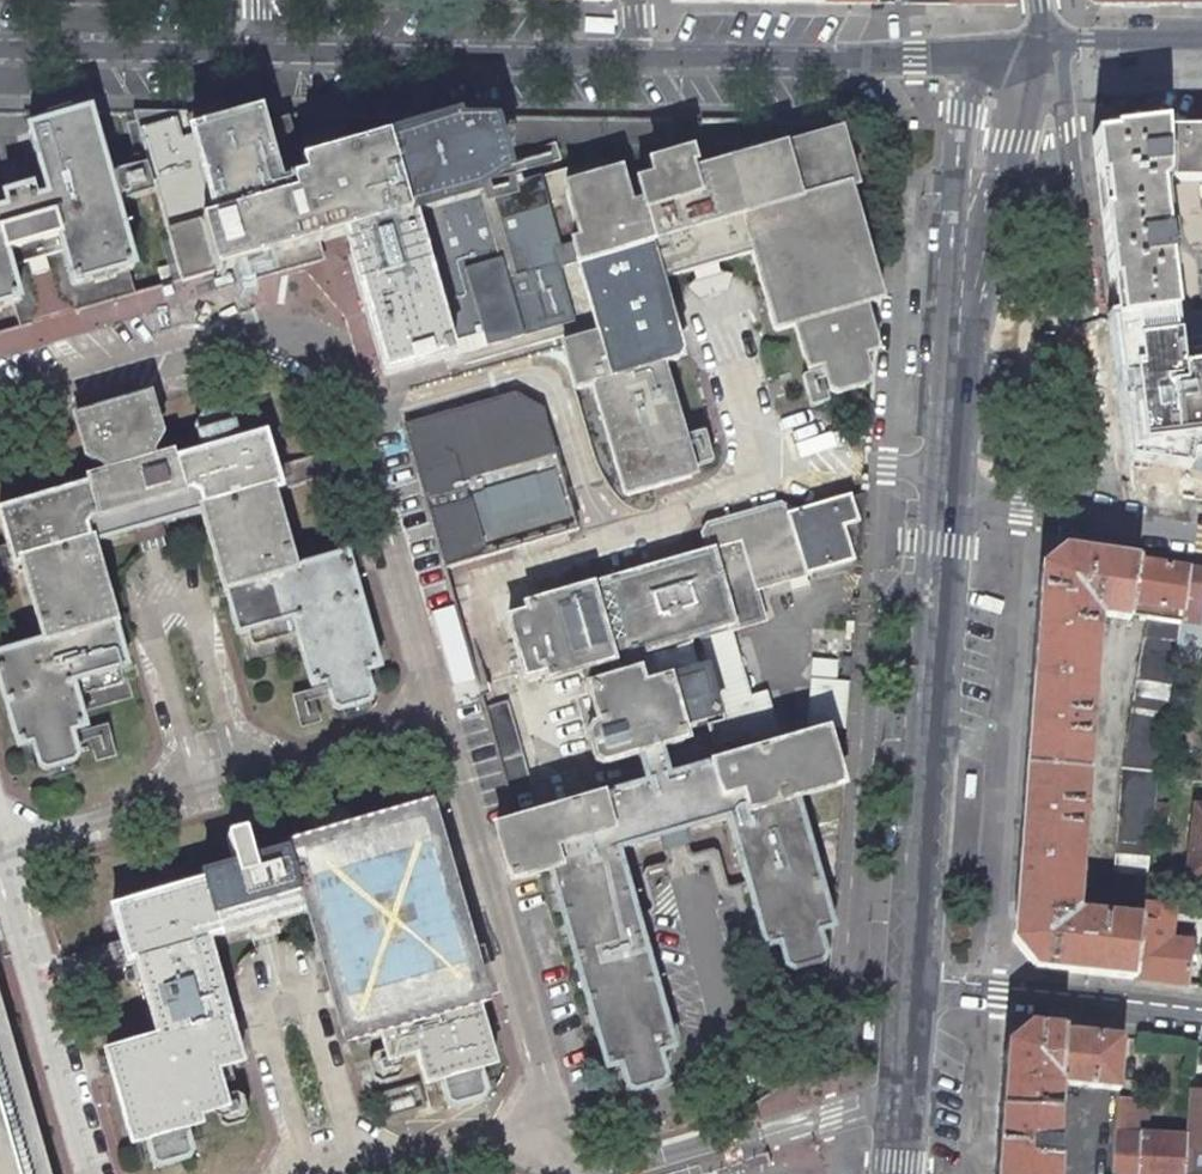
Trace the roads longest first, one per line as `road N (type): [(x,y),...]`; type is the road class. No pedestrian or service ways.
road 1 (residential): [(911,987),(951,498)]
road 2 (residential): [(1045,51),(640,59)]
road 3 (residential): [(640,59),(258,55)]
road 4 (residential): [(1073,200),(1115,525)]
road 5 (residential): [(951,498),(979,191)]
road 6 (residential): [(911,987),(1201,1017)]
road 7 (residential): [(258,55),(0,51)]
road 8 (residential): [(898,1173),(911,987)]
road 9 (residential): [(951,498),(1115,525)]
road 10 (residential): [(1201,45),(1045,51)]
road 11 (residential): [(979,191),(997,132),(1045,51)]
road 12 (residential): [(1045,51),(1066,133),(1073,200)]

